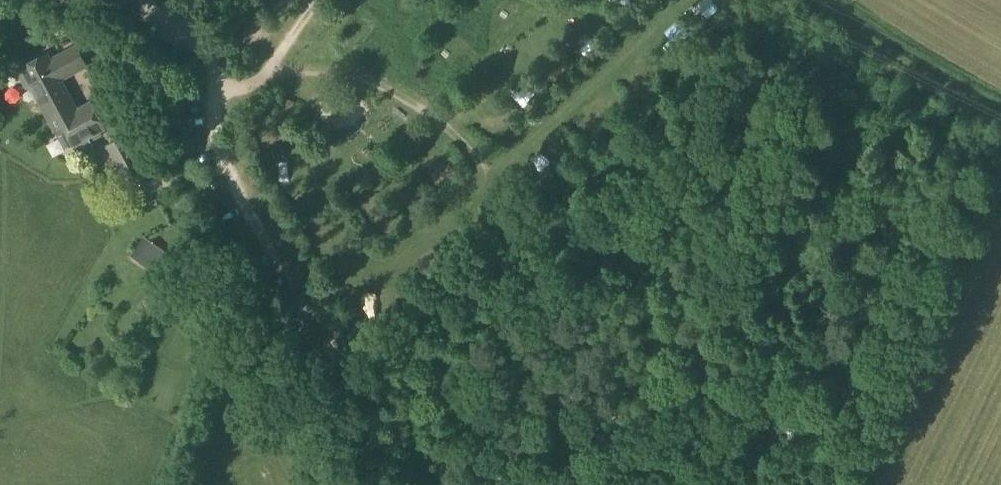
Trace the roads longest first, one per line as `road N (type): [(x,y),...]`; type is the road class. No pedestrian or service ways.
road 1 (track): [(60,0),(335,484)]

